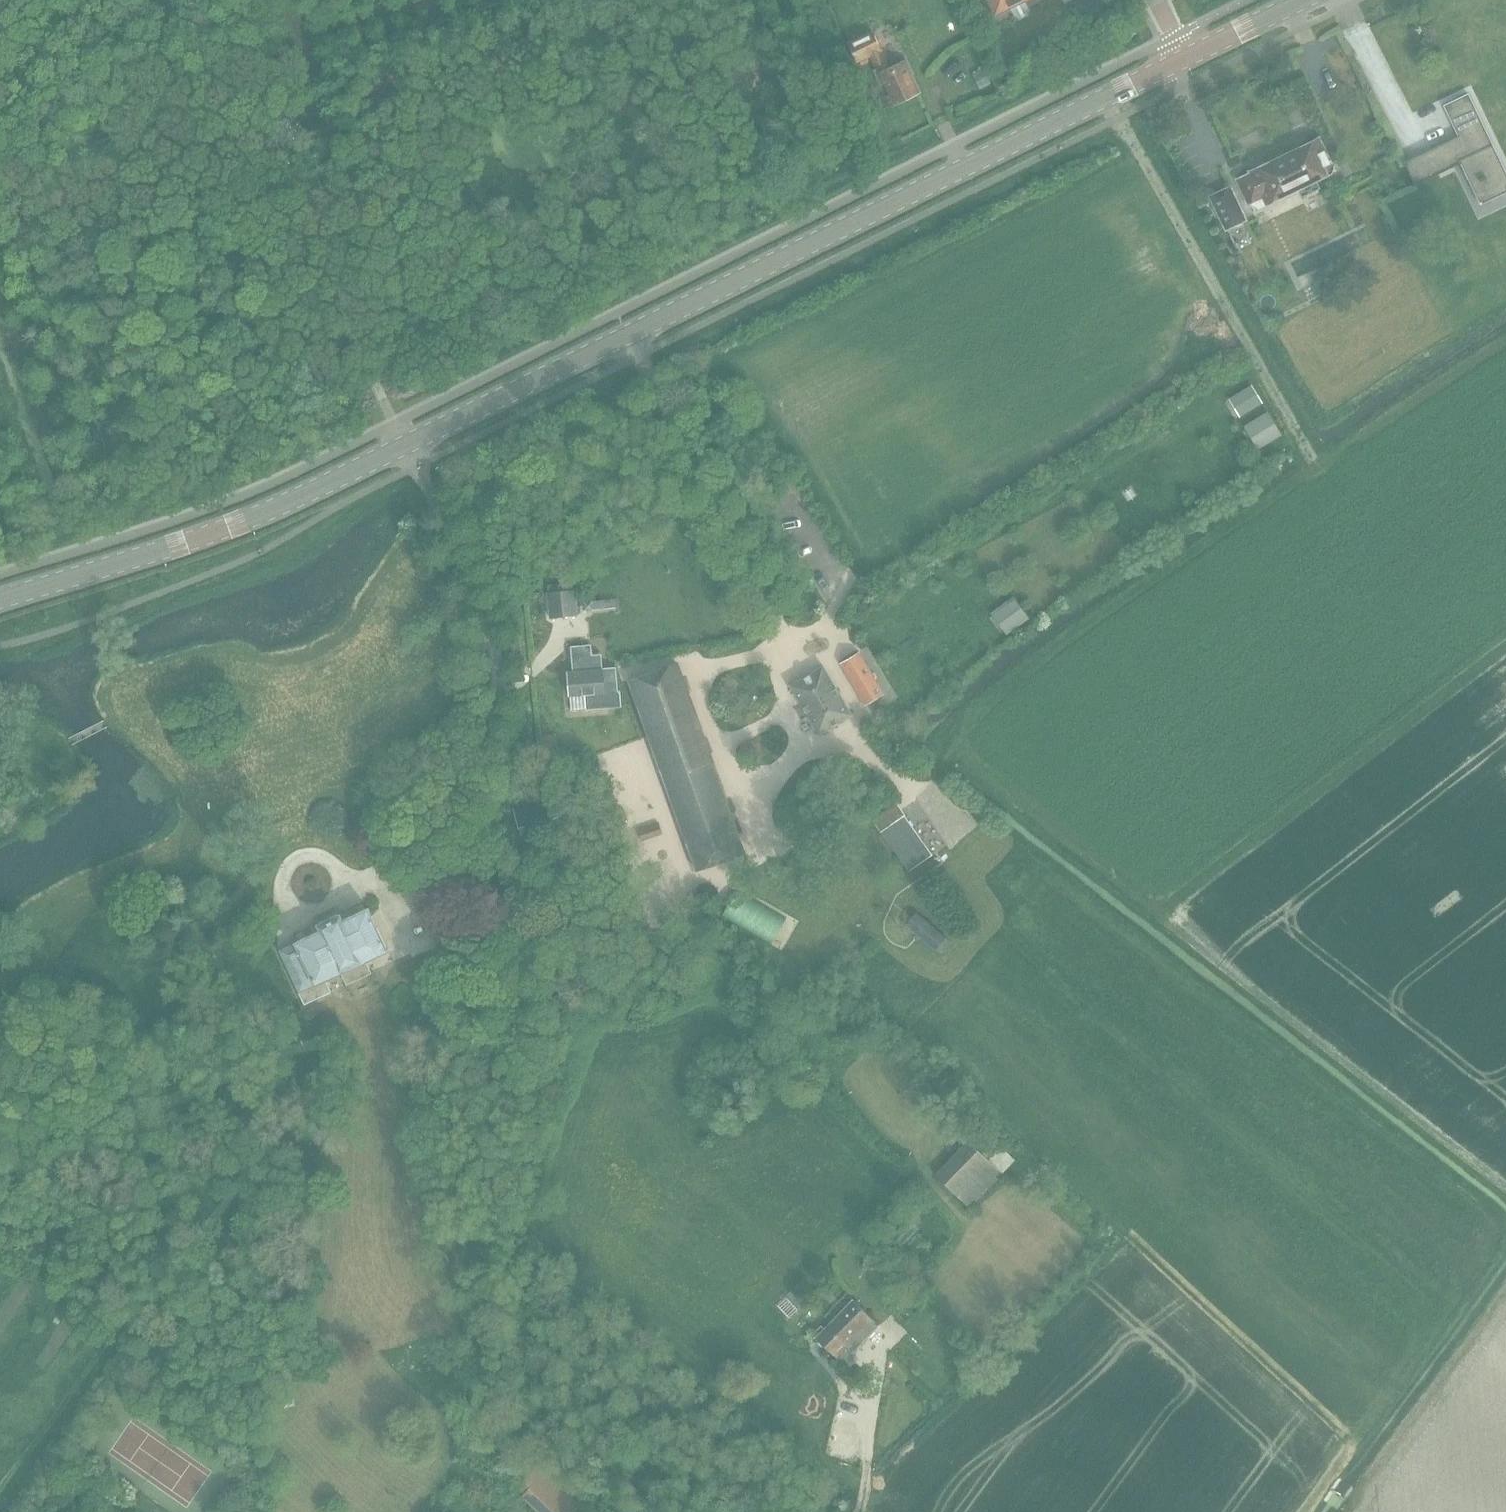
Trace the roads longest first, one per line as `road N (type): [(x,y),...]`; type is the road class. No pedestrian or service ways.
road 1 (secondary): [(0,598),(287,502),(1185,57)]
road 2 (track): [(405,444),(328,243),(303,191),(267,150),(226,124),(192,125),(156,133),(98,183),(65,194),(25,194),(0,172)]
road 3 (secondary): [(1185,57),(1301,0)]

